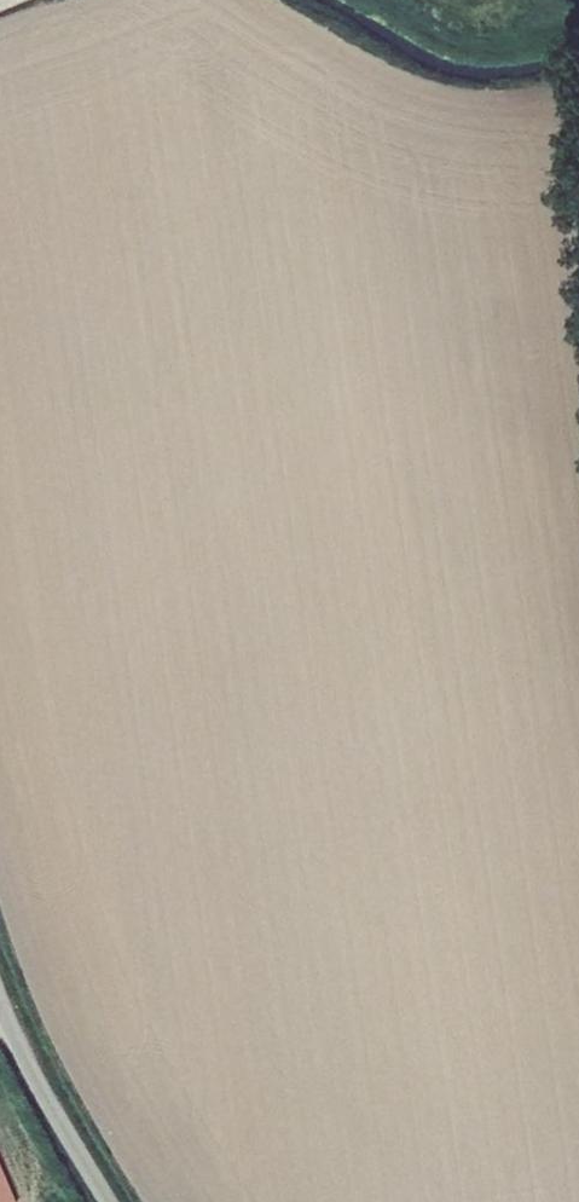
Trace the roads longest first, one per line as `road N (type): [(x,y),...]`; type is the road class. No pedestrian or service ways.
road 1 (unclassified): [(108,1201),(57,1127),(0,1002)]

